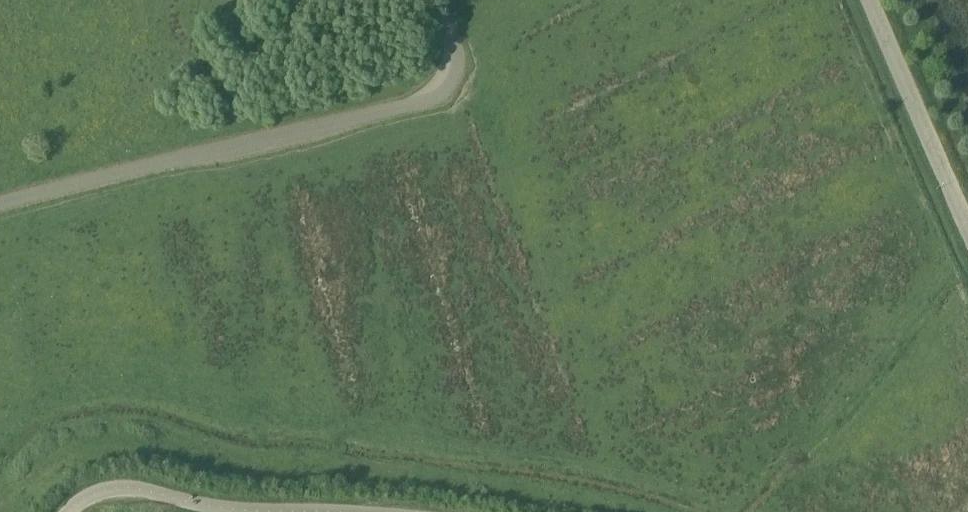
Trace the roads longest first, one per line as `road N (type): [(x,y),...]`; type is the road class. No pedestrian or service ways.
road 1 (unclassified): [(439,0),(456,65),(445,90),(420,103),(0,201)]
road 2 (unclassified): [(967,225),(871,0)]

